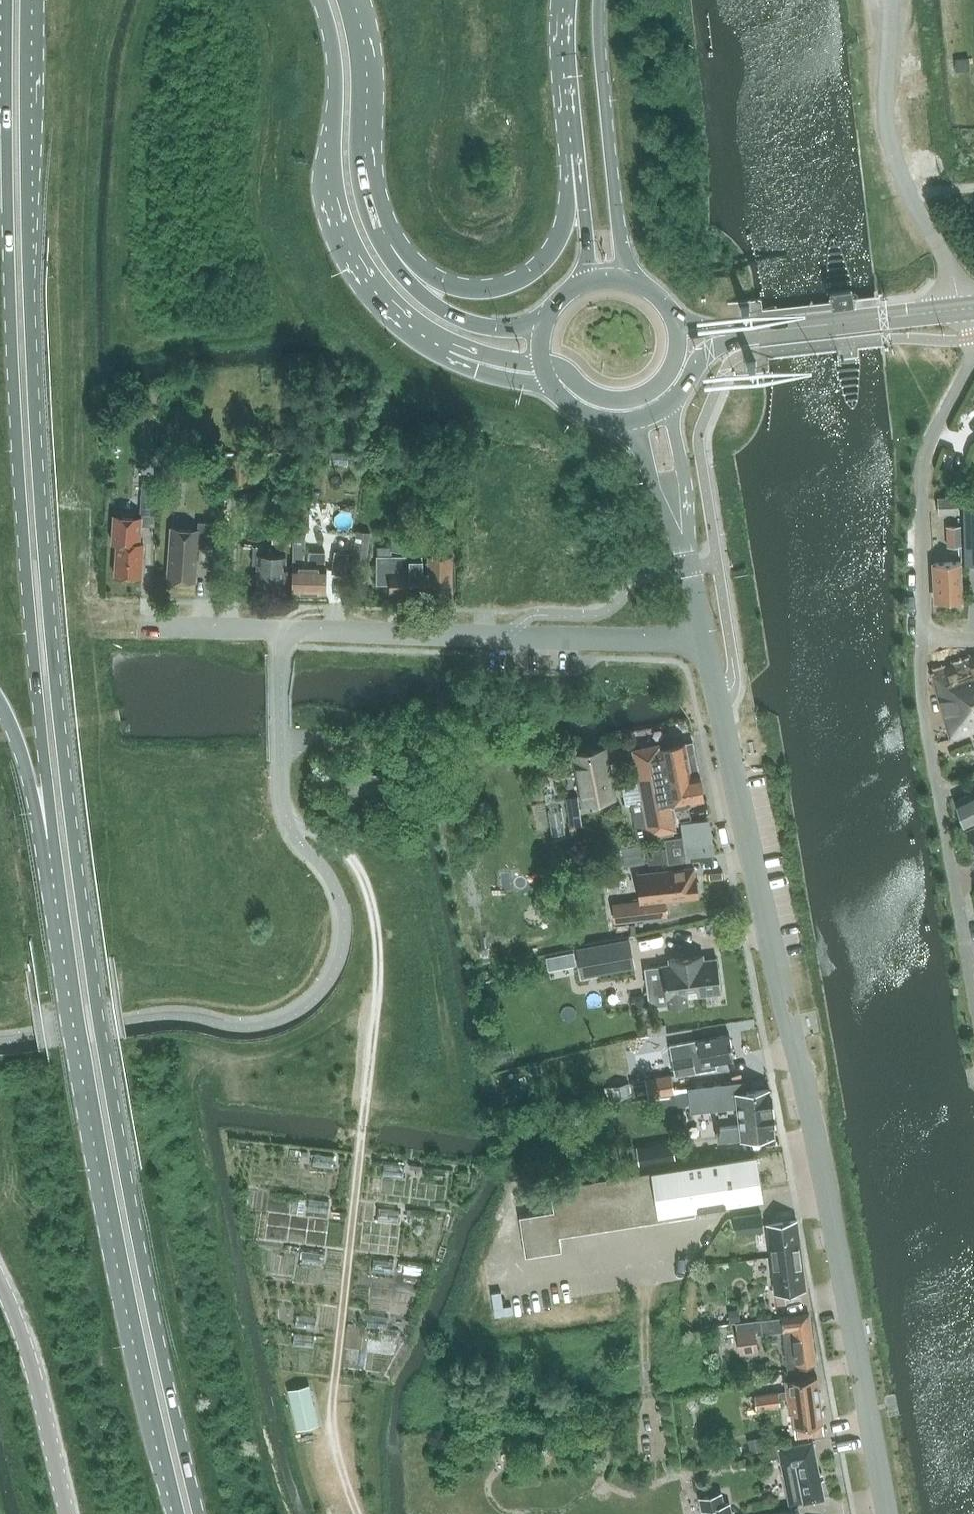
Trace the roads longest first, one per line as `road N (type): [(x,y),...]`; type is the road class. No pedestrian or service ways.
road 1 (primary): [(198,1513),(119,1139),(58,707),(32,369),(26,0)]
road 2 (unclassified): [(704,641),(813,1127),(887,1513)]
road 3 (primary): [(5,124),(21,499),(53,839)]
road 4 (primary): [(53,839),(99,1144),(180,1513)]
road 5 (unclassified): [(704,641),(142,626)]
road 6 (secondary): [(321,0),(334,47),(344,222),(397,304),(453,342)]
road 7 (residential): [(973,998),(921,695),(921,637)]
road 8 (residential): [(921,637),(926,456),(973,351)]
road 9 (primary): [(627,279),(600,0)]
road 10 (secondary): [(384,251),(358,177),(357,51),(344,0)]
road 11 (primary): [(583,193),(542,262),(507,285),(454,287),(384,251)]
road 12 (secondary): [(726,335),(973,307)]
road 13 (unclassified): [(67,1513),(25,1343),(0,1283)]
road 14 (primary): [(571,0),(583,193)]
road 15 (secondary): [(547,325),(497,329),(455,317),(415,288),(384,251)]
road 16 (primary): [(0,705),(53,839)]
road 17 (secondary): [(544,363),(617,399),(666,377)]
road 18 (unclassified): [(682,535),(686,491),(669,404)]
road 19 (unclassified): [(626,421),(655,495),(682,535)]
road 20 (primary): [(7,0),(5,124)]

